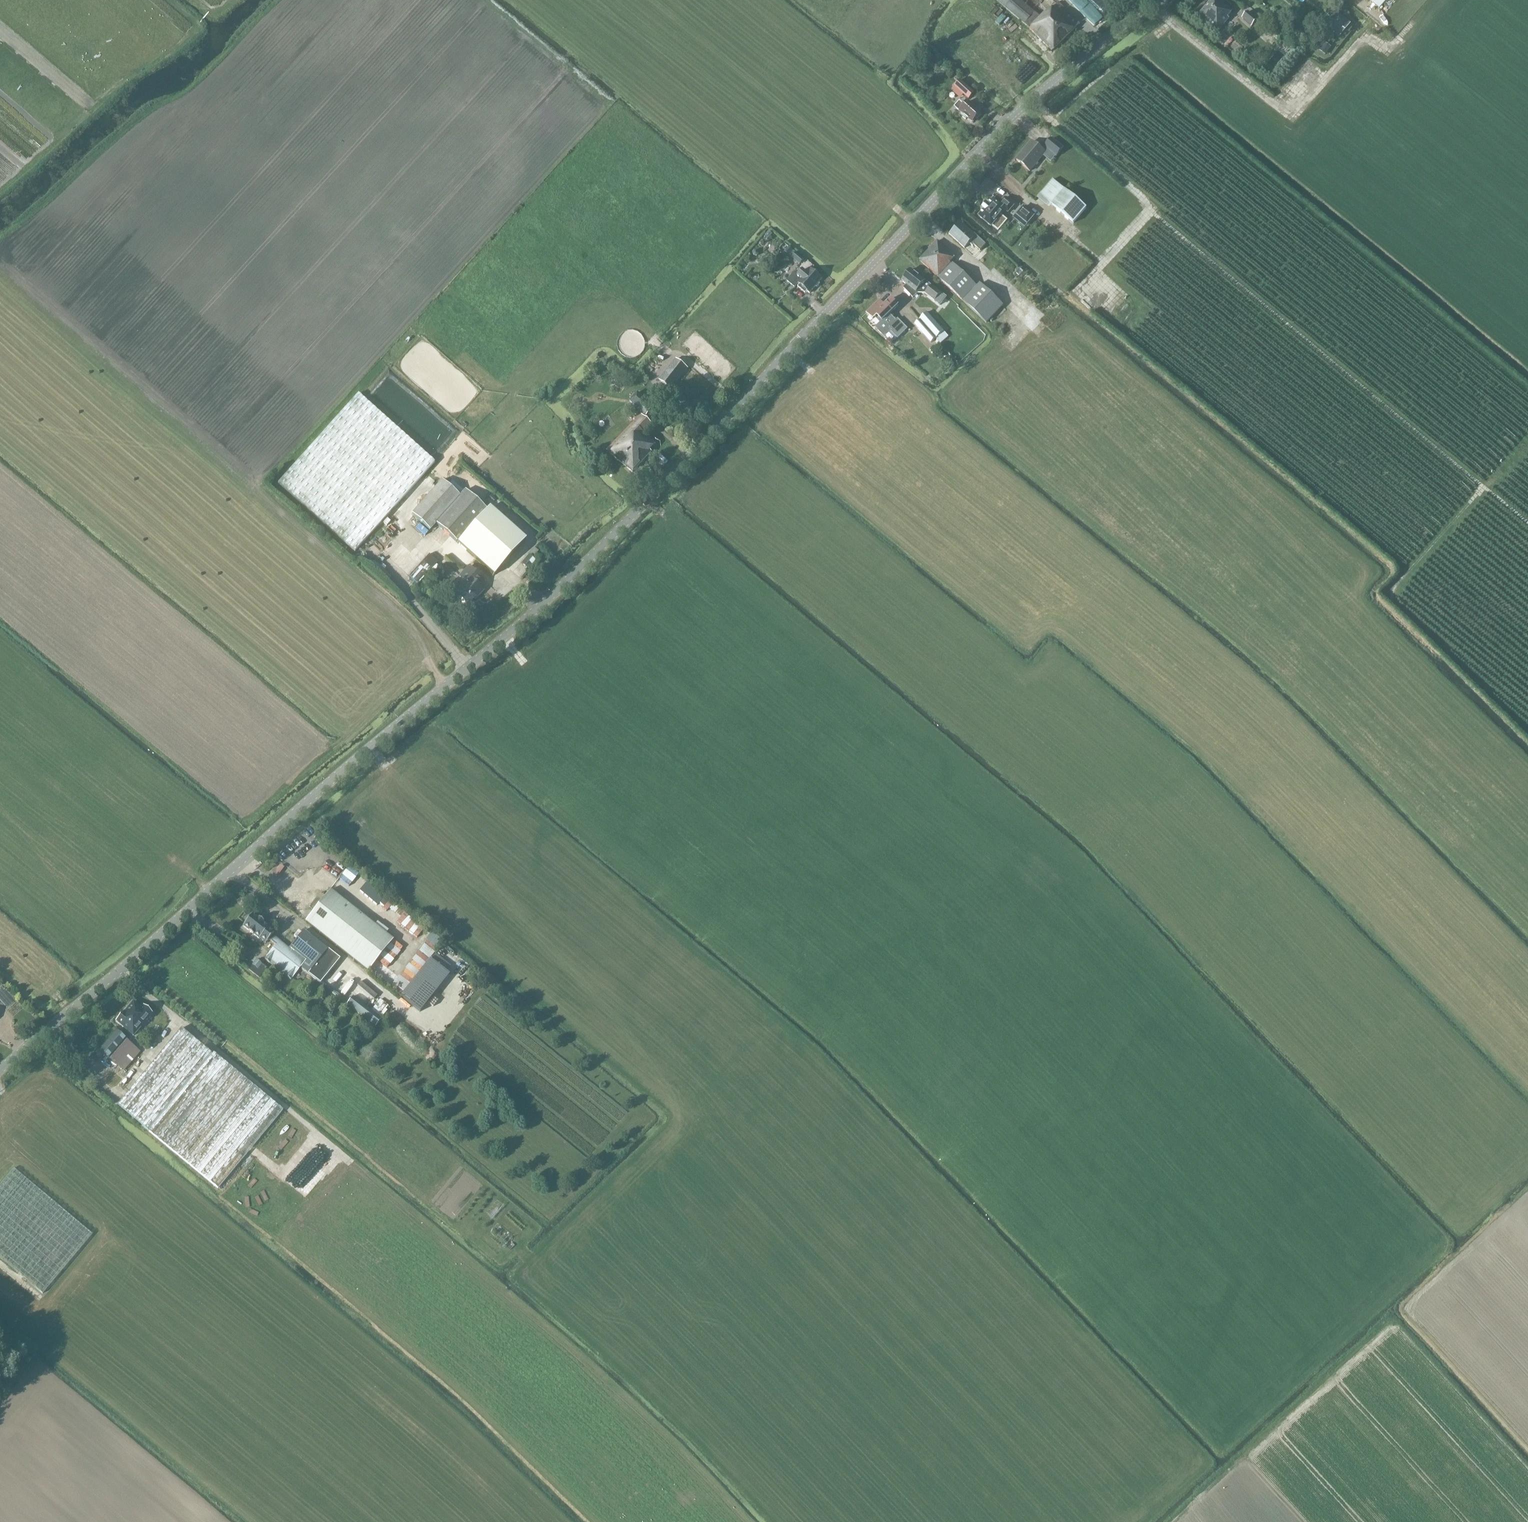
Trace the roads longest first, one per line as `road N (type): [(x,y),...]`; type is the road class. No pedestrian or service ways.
road 1 (tertiary): [(800,339),(544,602),(0,1072)]
road 2 (tertiary): [(800,339),(1048,83),(1152,0)]

